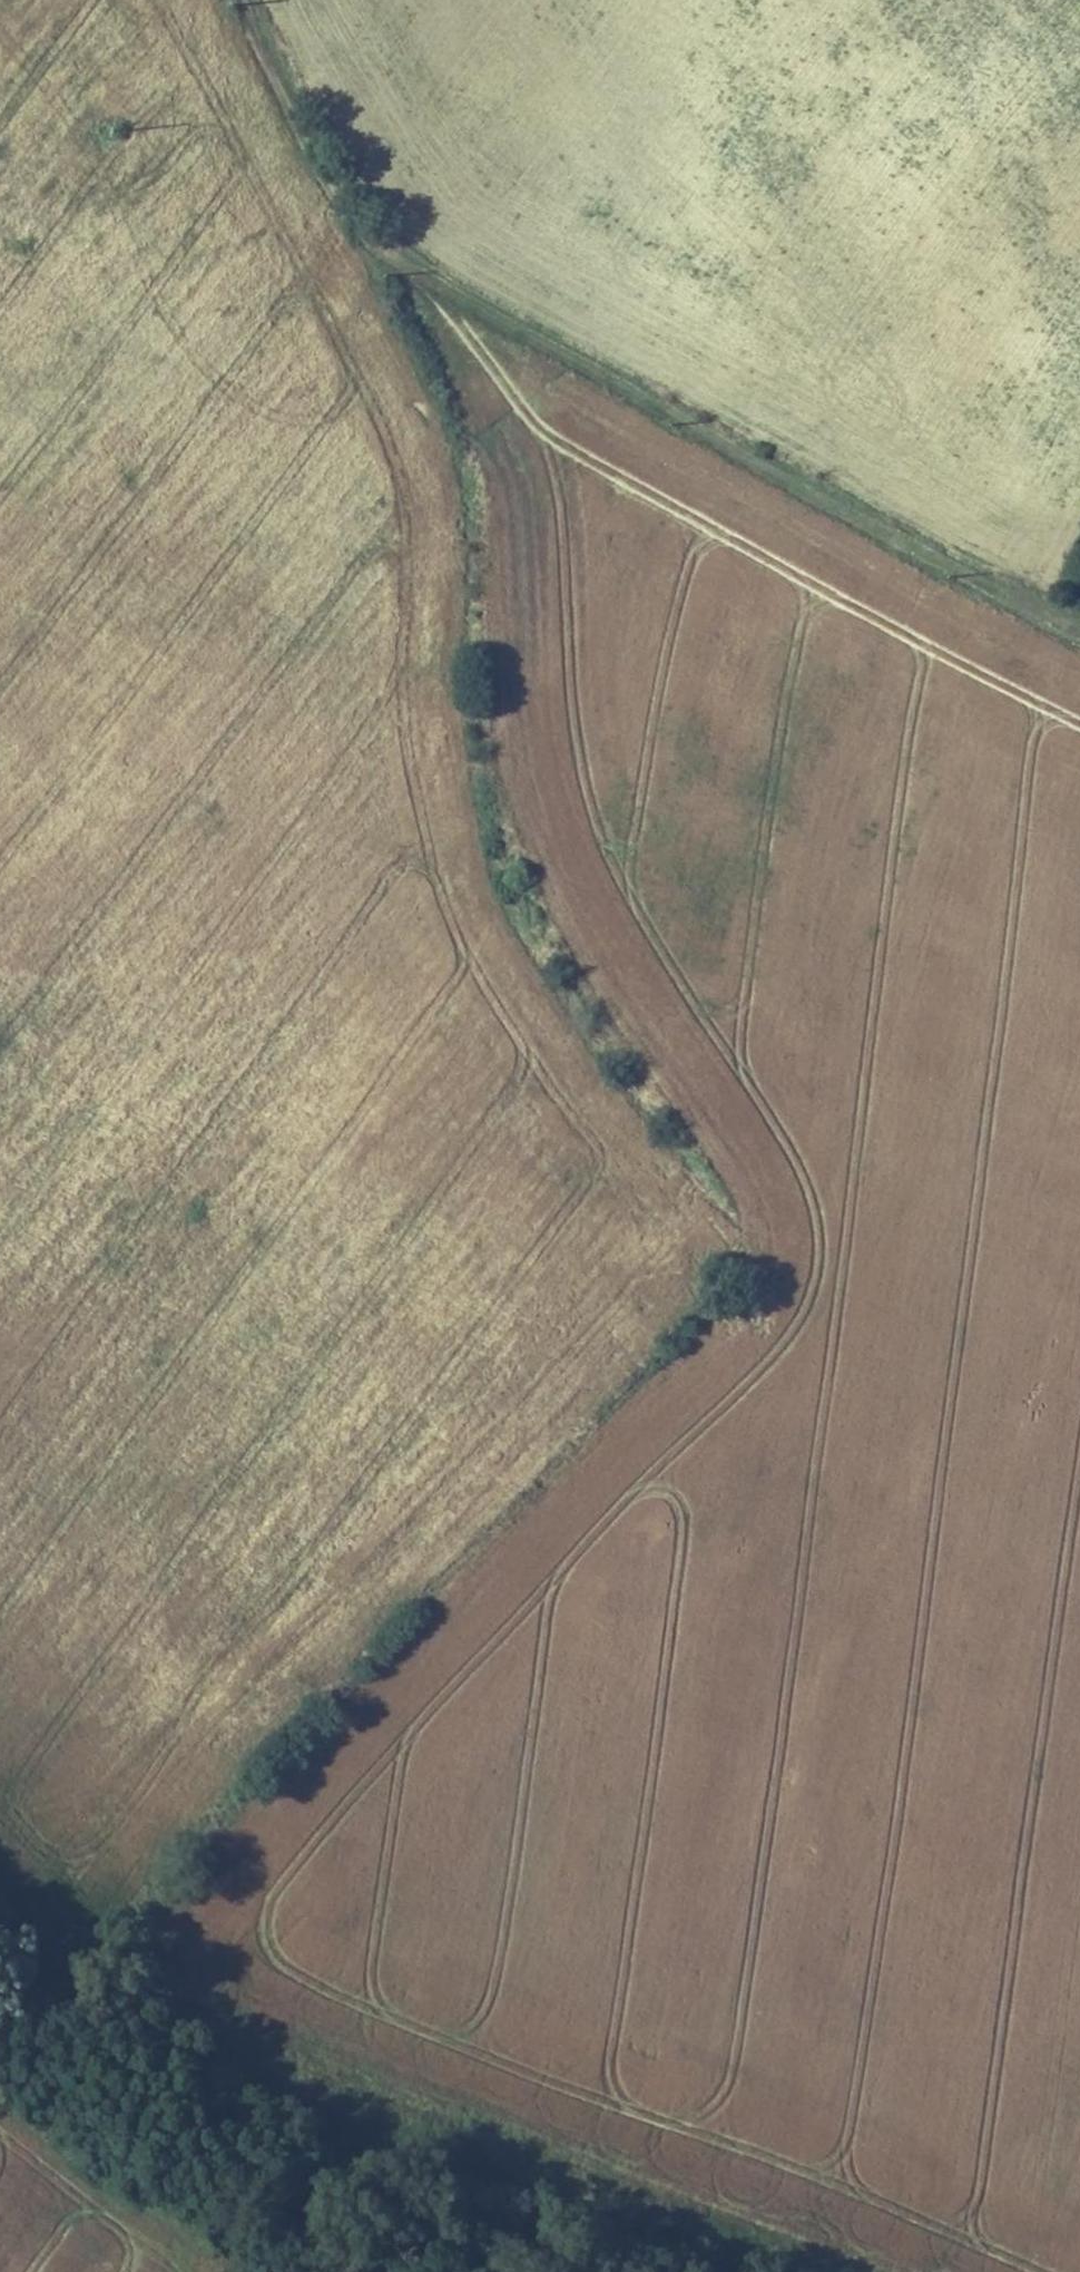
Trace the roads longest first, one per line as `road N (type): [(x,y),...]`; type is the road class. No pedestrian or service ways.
road 1 (track): [(1079,629),(934,564),(398,245),(343,188),(244,0)]

